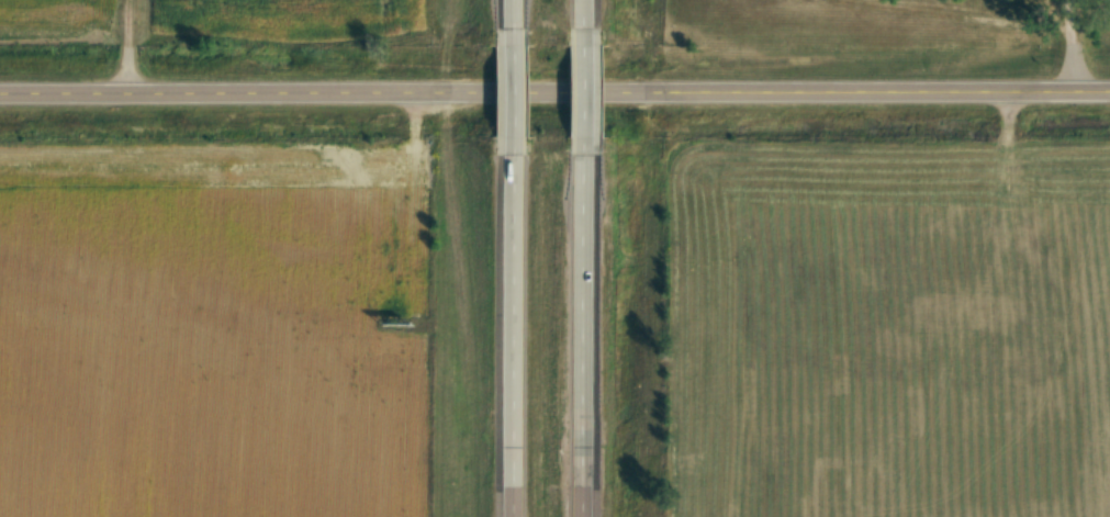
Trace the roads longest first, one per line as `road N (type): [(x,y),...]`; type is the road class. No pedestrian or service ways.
road 1 (tertiary): [(0,86),(1109,85)]
road 2 (motorway): [(508,154),(508,516)]
road 3 (motorway): [(582,516),(583,155)]
road 4 (motorway): [(583,155),(582,20)]
road 5 (motorway): [(508,22),(508,154)]

